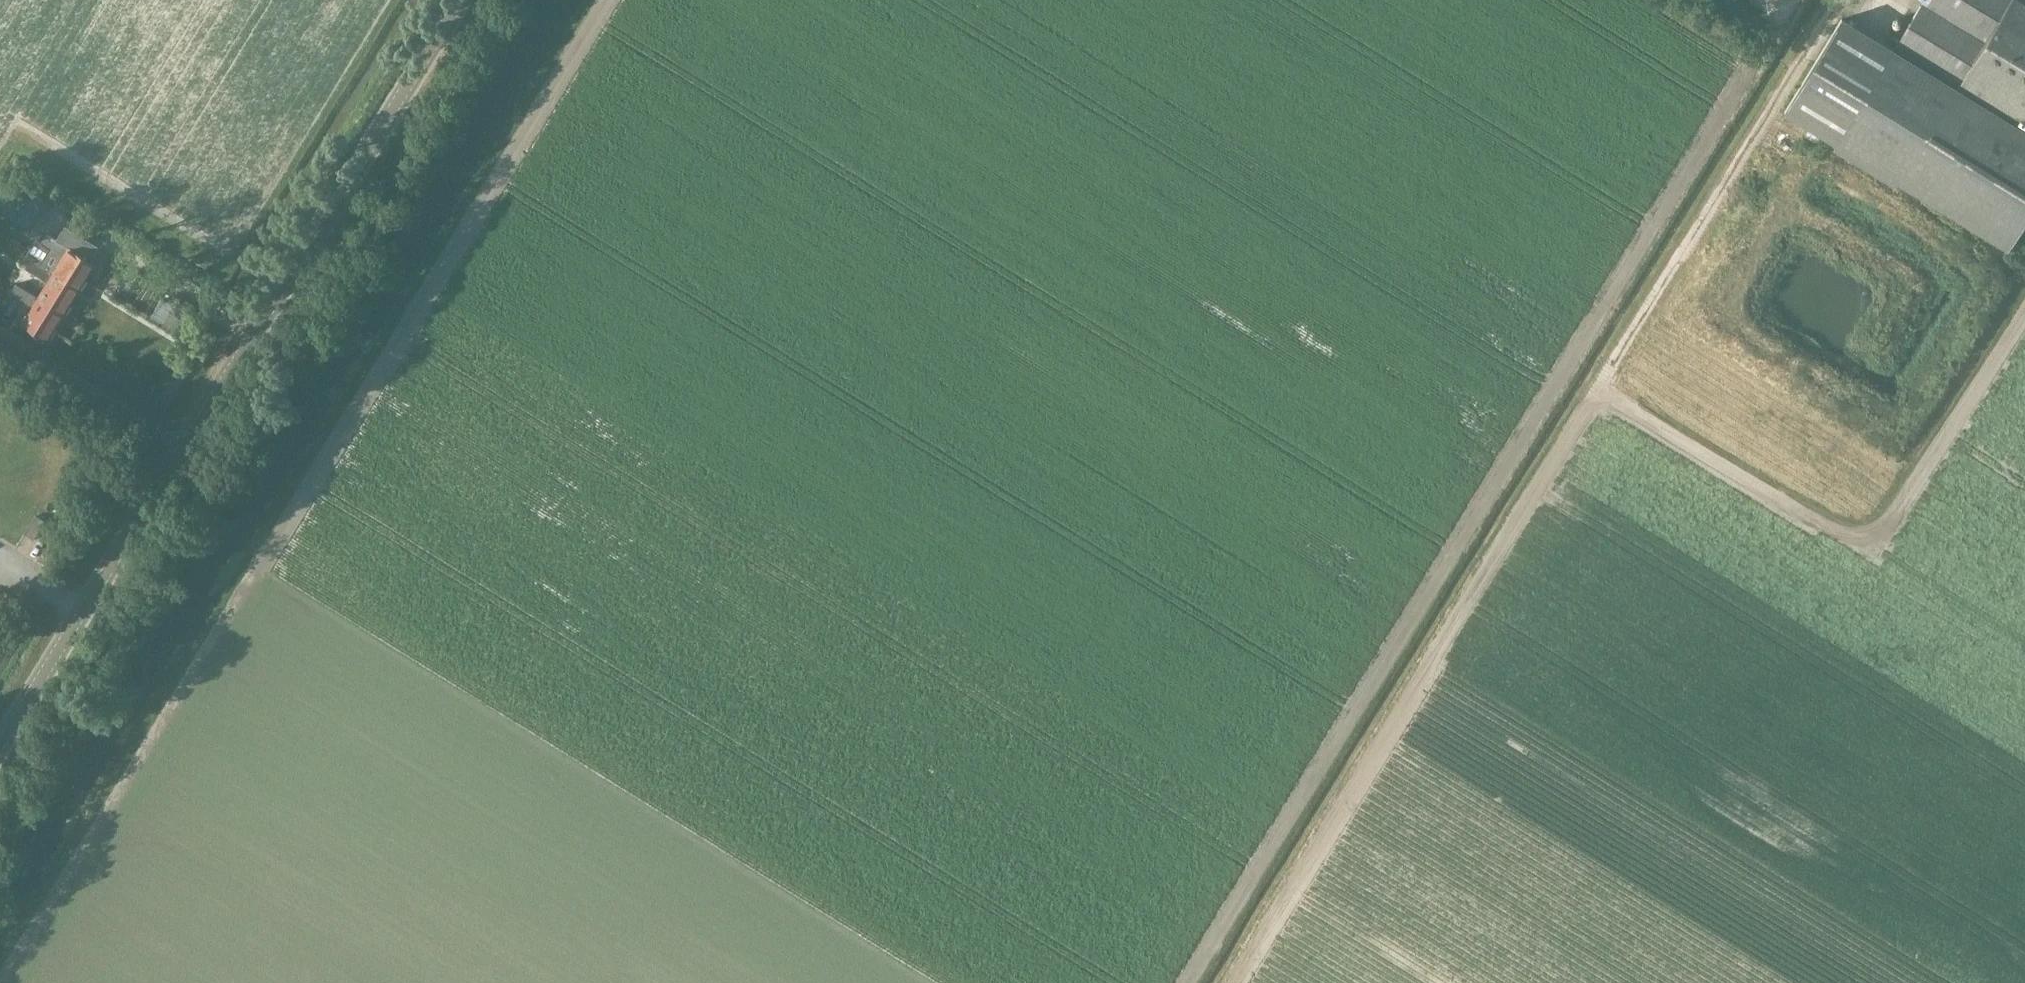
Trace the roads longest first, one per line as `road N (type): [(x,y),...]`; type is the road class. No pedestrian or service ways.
road 1 (unclassified): [(0,740),(458,0)]

